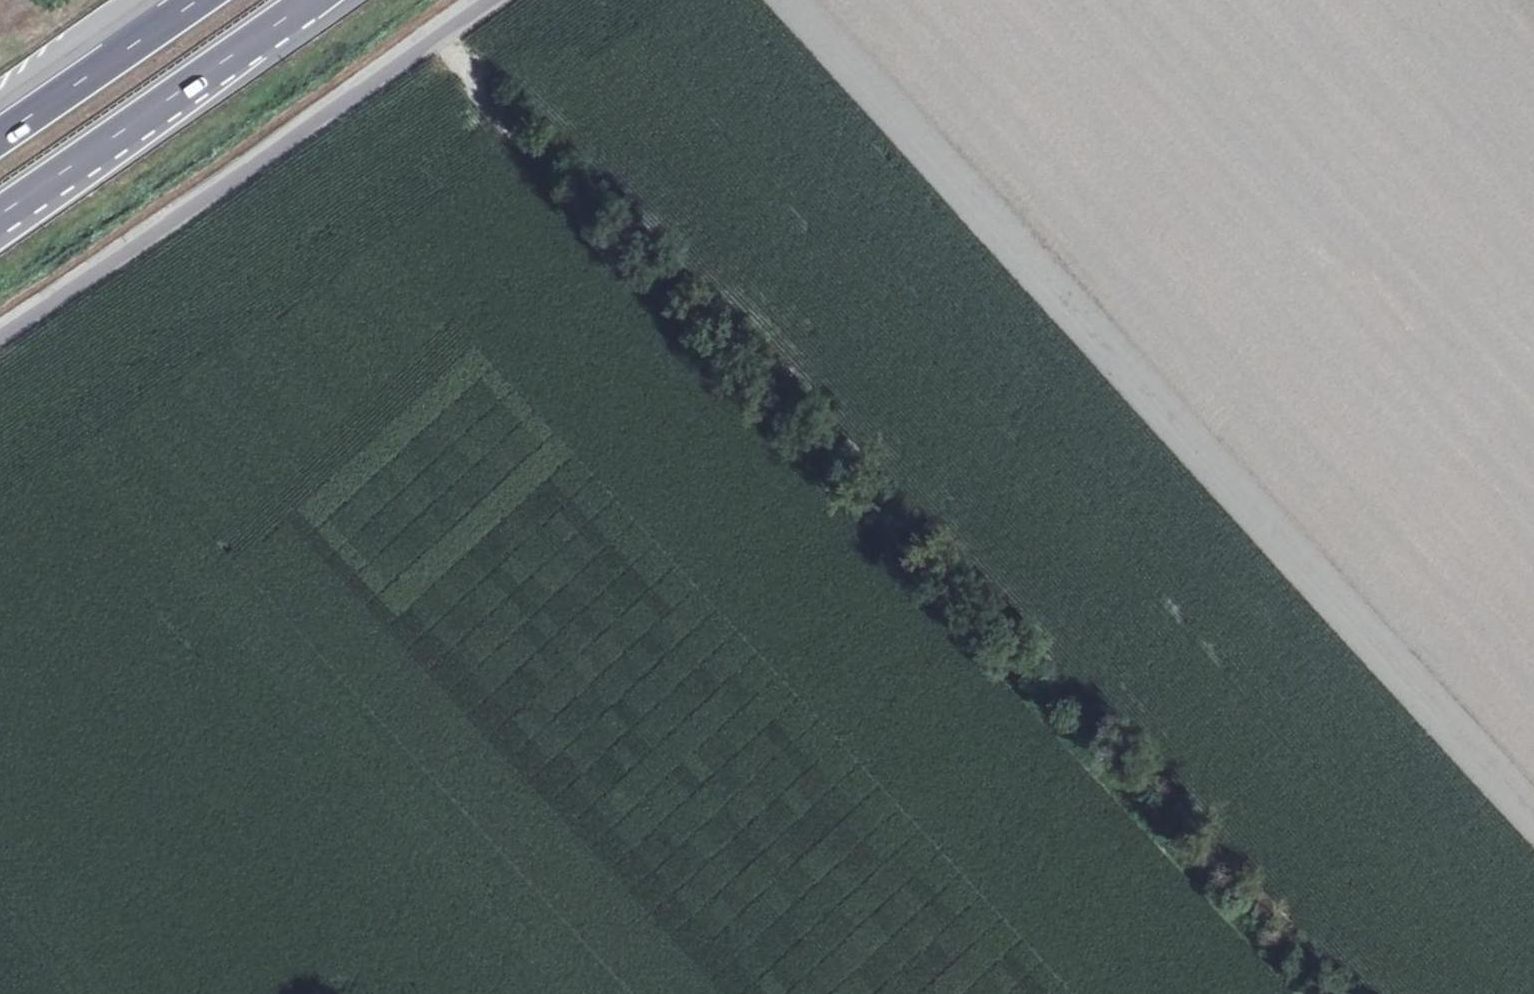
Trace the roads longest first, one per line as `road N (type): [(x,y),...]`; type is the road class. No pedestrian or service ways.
road 1 (unclassified): [(472,0),(0,317)]
road 2 (motorway): [(0,214),(313,0)]
road 3 (motorway): [(197,0),(0,134)]

